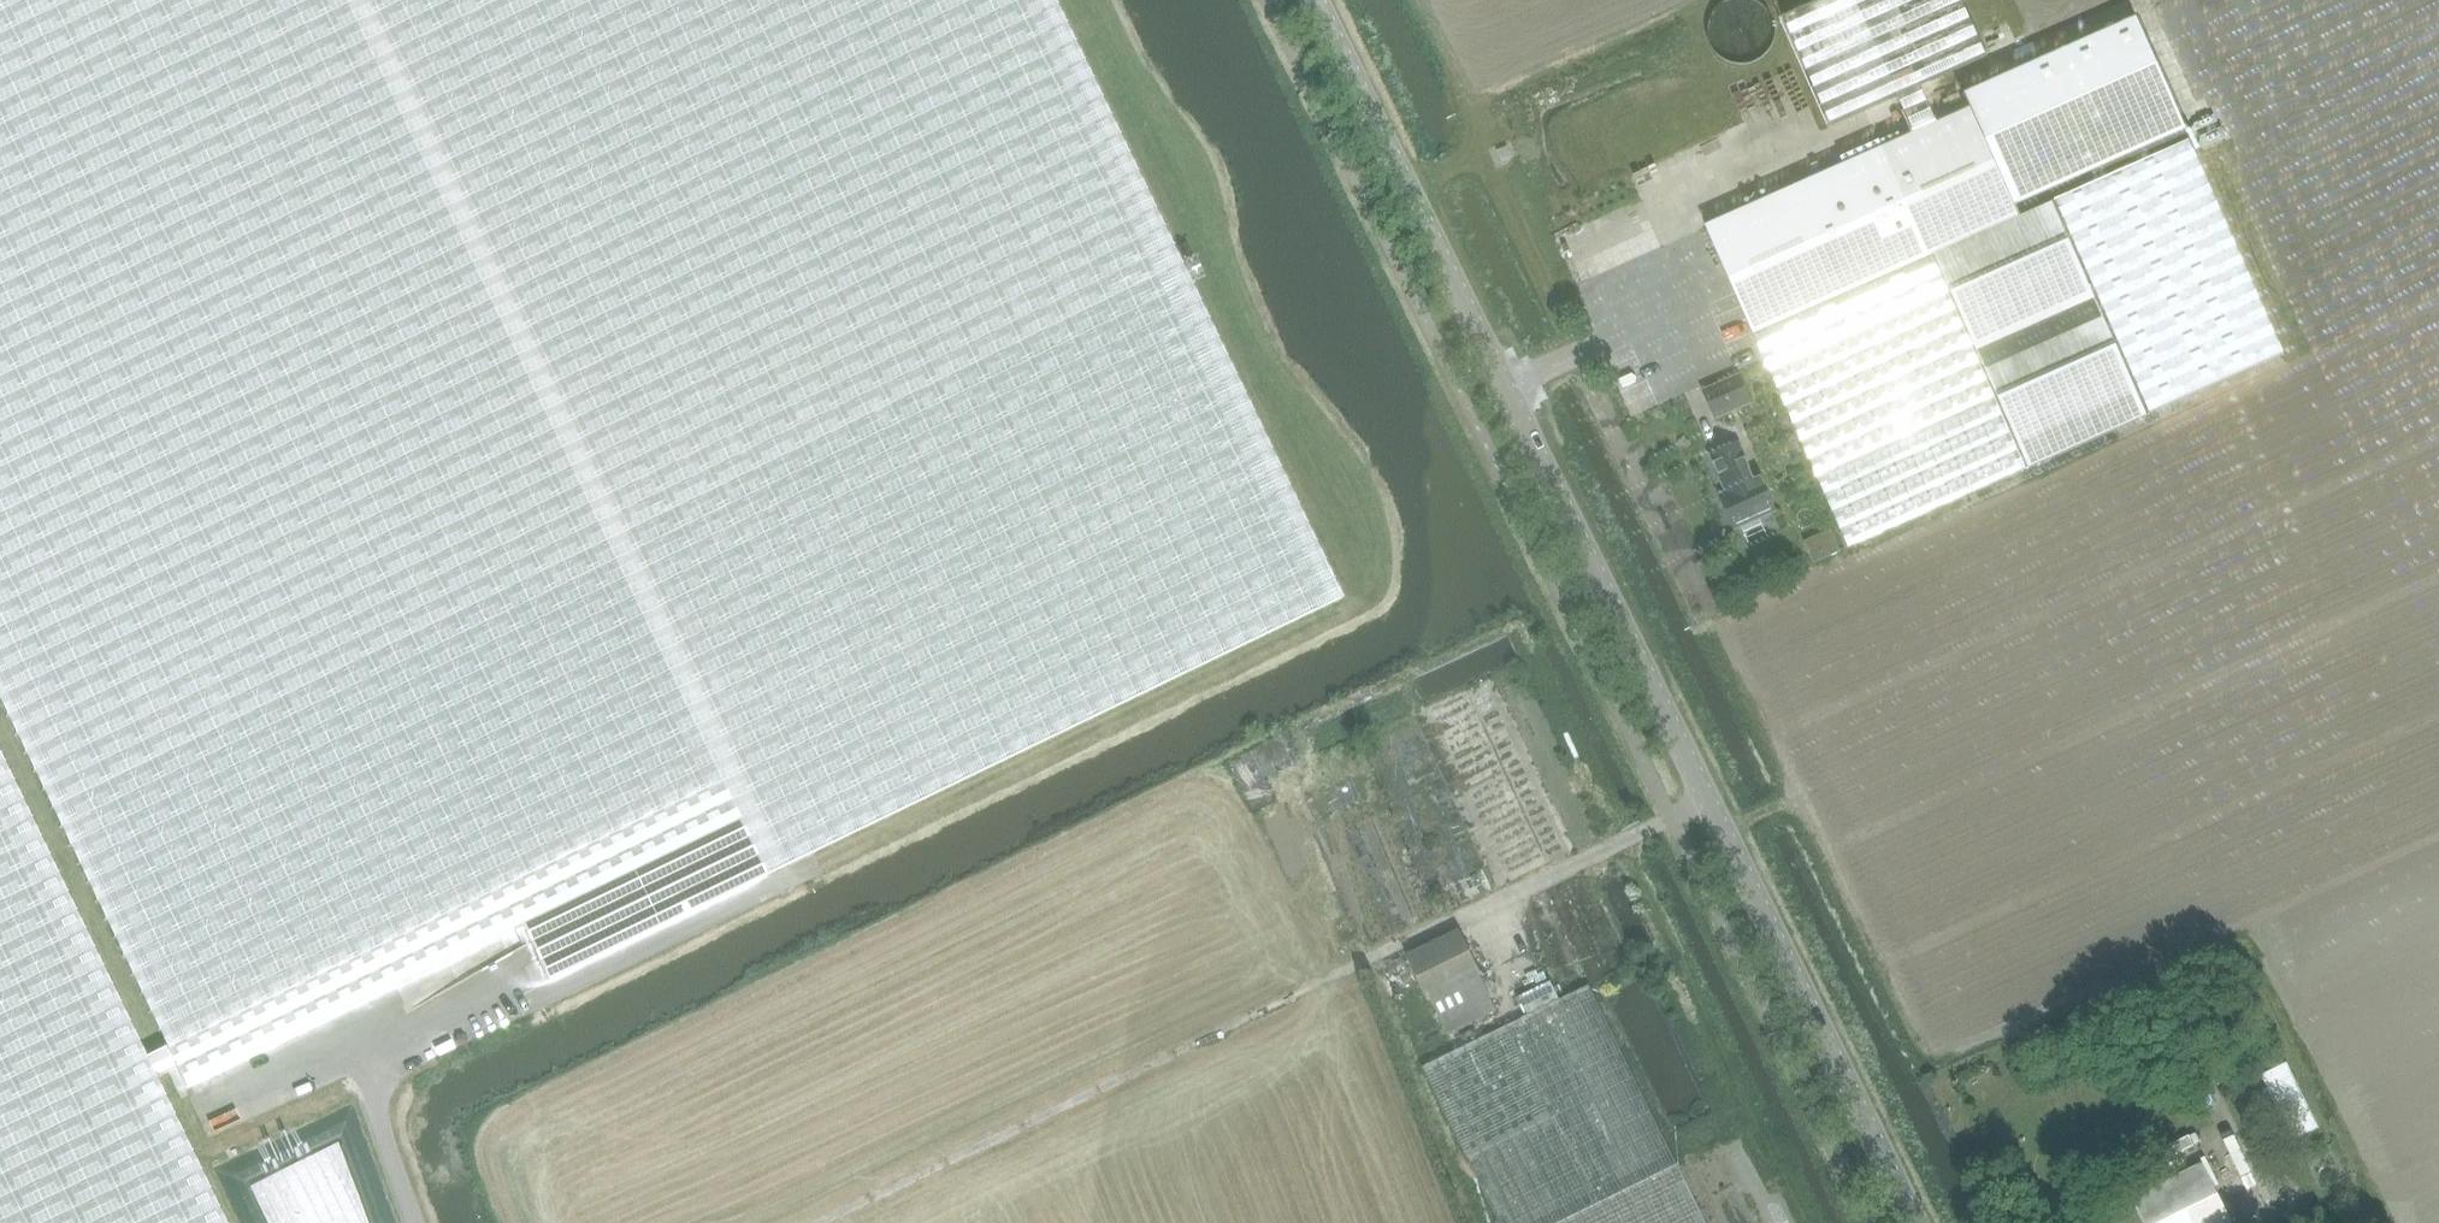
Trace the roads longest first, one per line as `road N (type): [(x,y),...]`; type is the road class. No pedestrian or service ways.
road 1 (unclassified): [(1918,1222),(1317,0)]

